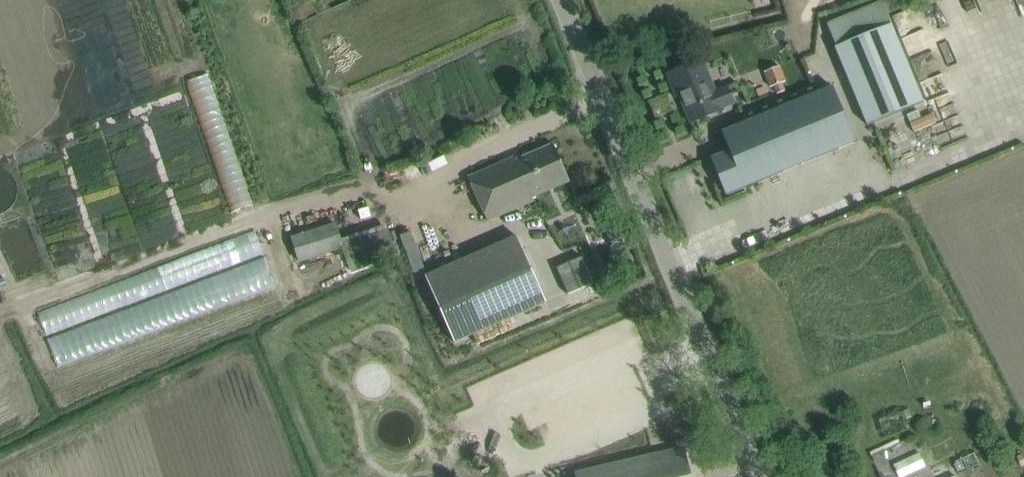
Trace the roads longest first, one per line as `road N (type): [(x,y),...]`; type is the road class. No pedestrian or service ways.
road 1 (unclassified): [(756,476),(557,0)]

